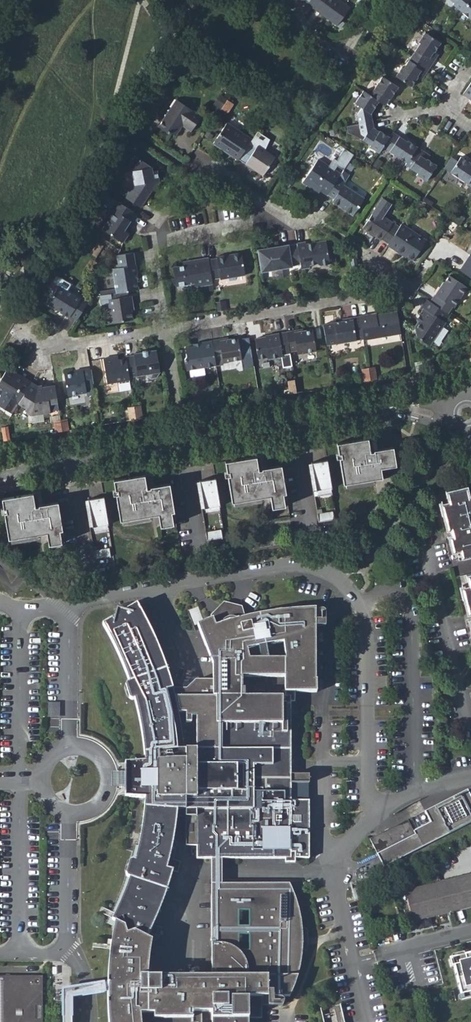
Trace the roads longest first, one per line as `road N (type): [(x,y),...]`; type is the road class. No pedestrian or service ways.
road 1 (tertiary): [(184,443),(397,409),(444,418)]
road 2 (residential): [(163,333),(378,294)]
road 3 (tertiary): [(0,472),(184,443)]
road 4 (residential): [(267,226),(263,205),(206,171),(188,181),(151,248)]
road 5 (residential): [(14,328),(44,347),(163,333)]

